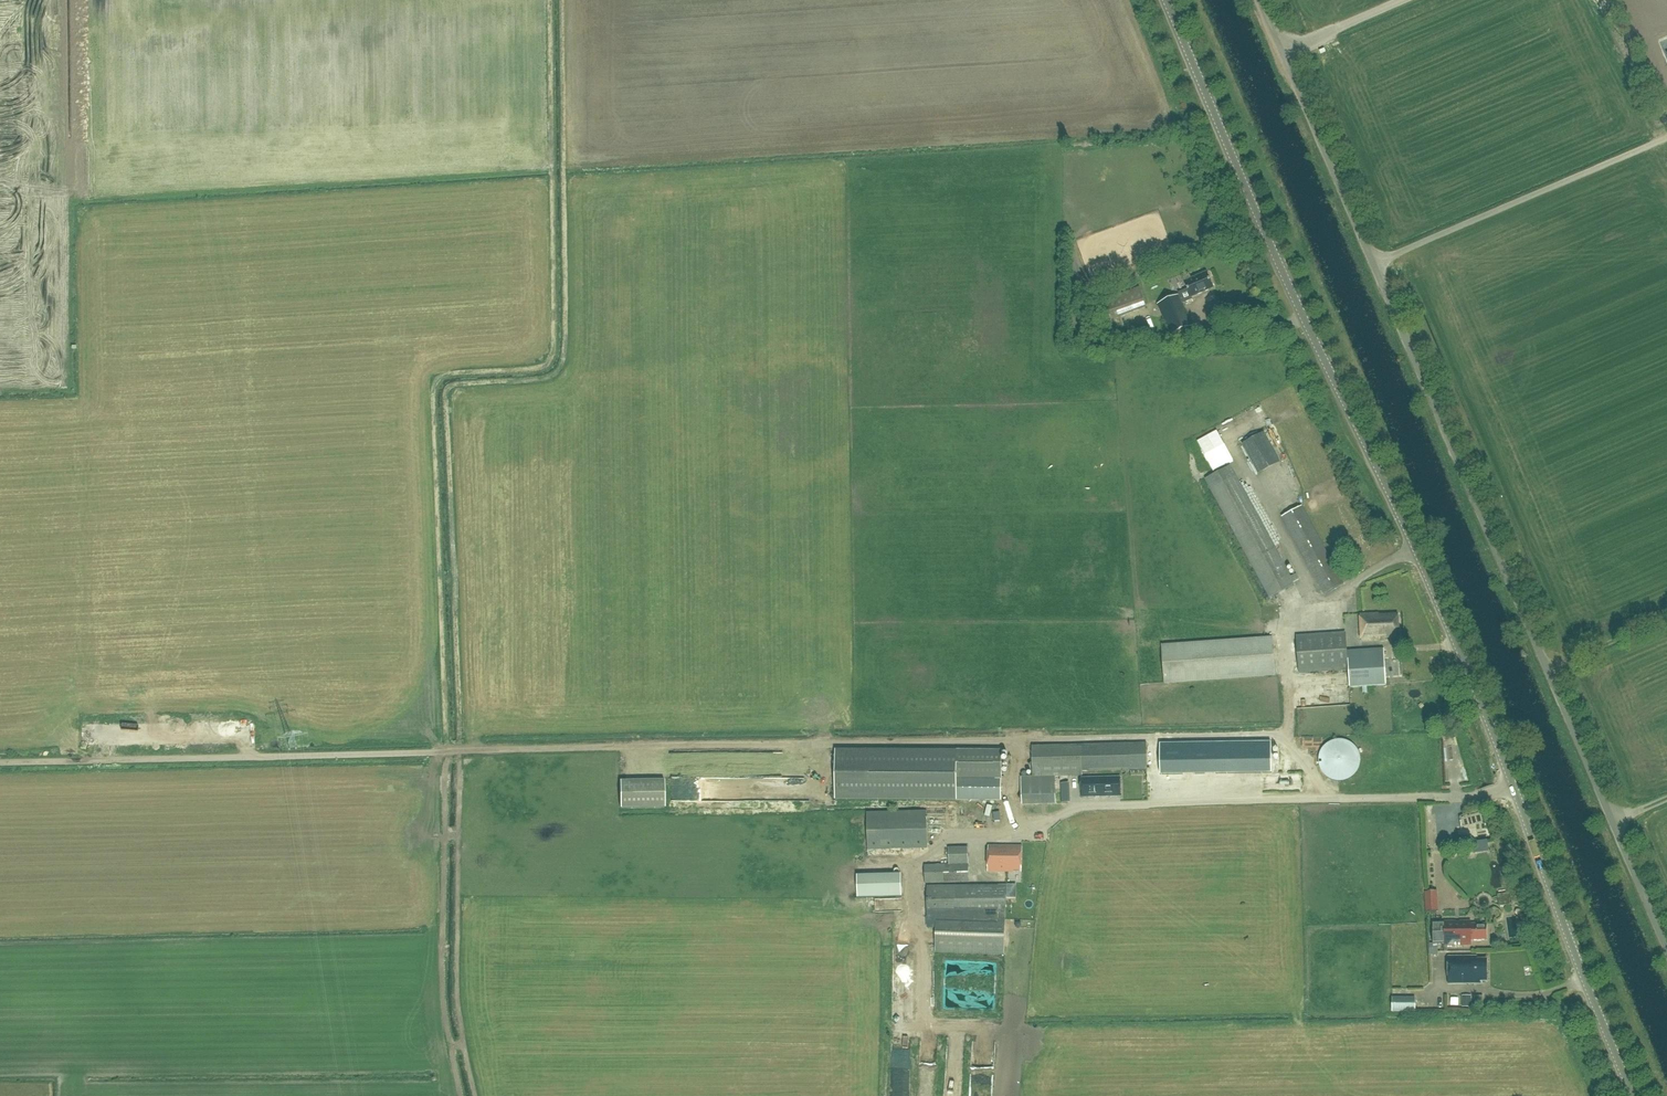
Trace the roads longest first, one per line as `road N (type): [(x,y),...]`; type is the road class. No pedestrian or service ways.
road 1 (unclassified): [(1666,948),(1258,0)]
road 2 (tertiary): [(1514,794),(1440,608),(1285,277),(1167,0)]
road 3 (tertiary): [(1632,1095),(1514,794)]
road 4 (unclassified): [(1329,807),(1514,794)]
road 5 (track): [(1548,671),(1666,619)]

